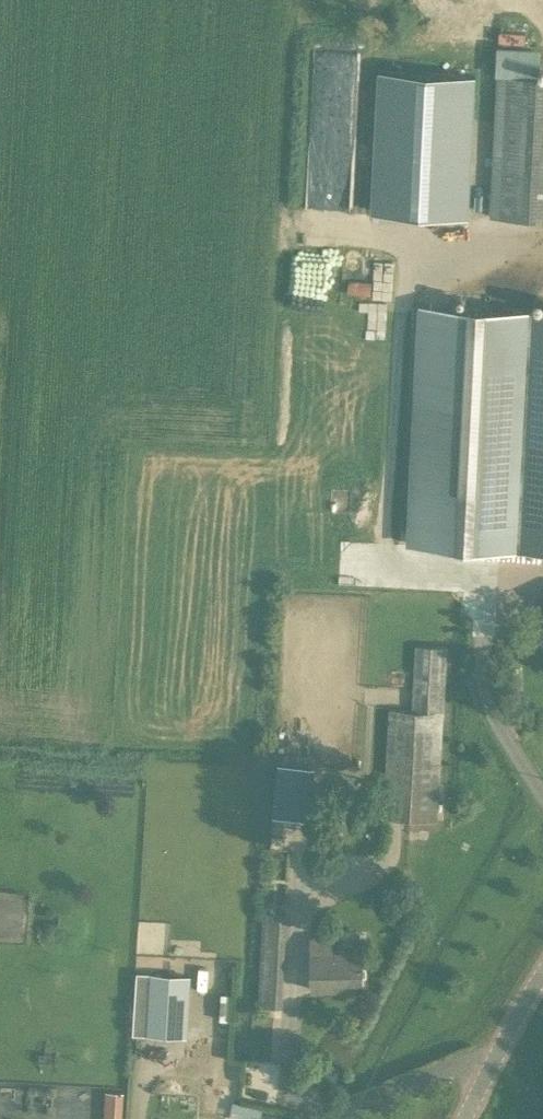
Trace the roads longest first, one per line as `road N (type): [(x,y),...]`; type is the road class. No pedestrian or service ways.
road 1 (tertiary): [(463,1118),(542,975)]

